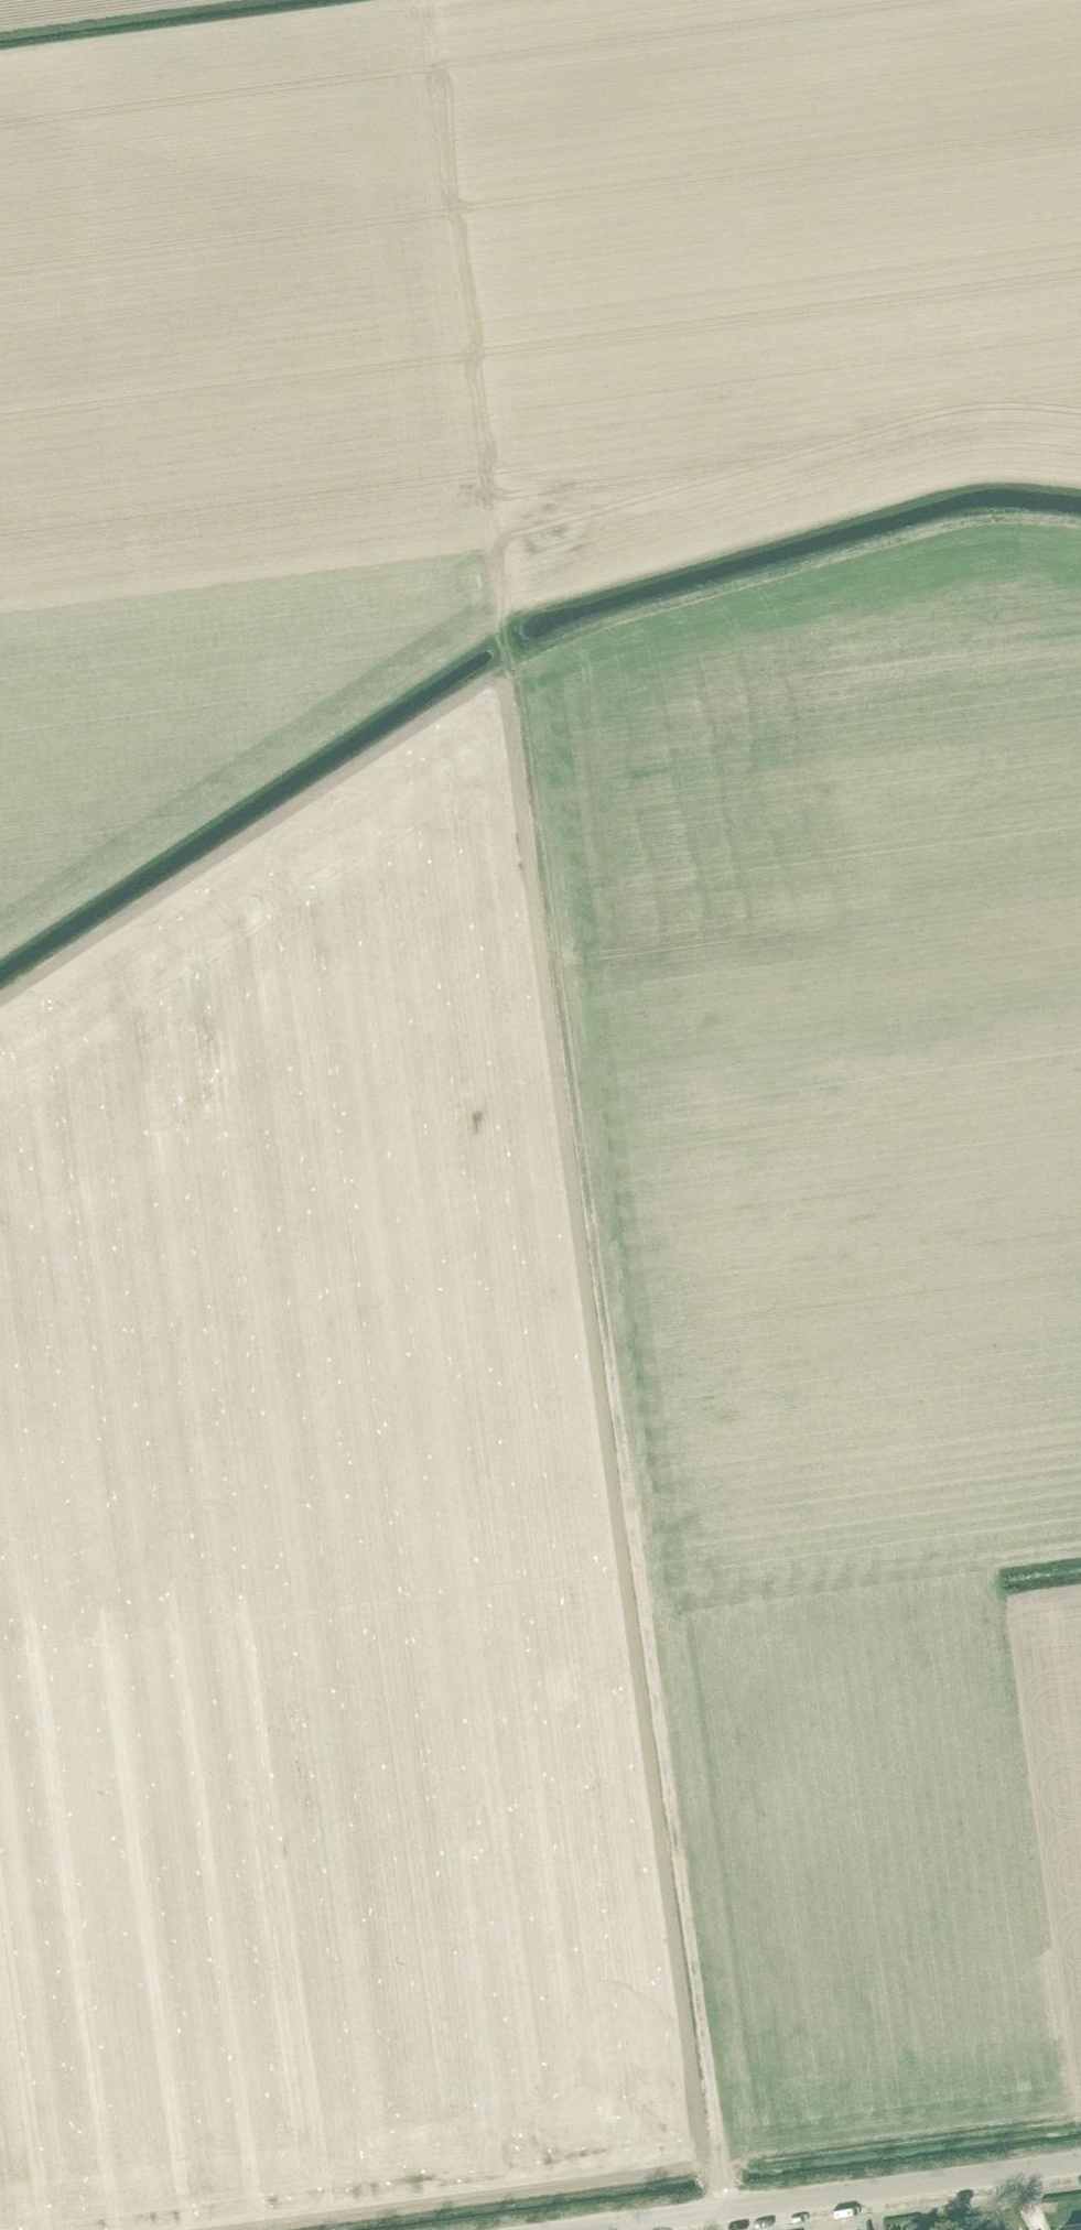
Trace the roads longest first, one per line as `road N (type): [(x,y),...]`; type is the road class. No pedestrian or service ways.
road 1 (tertiary): [(577,2229),(1080,2162)]

